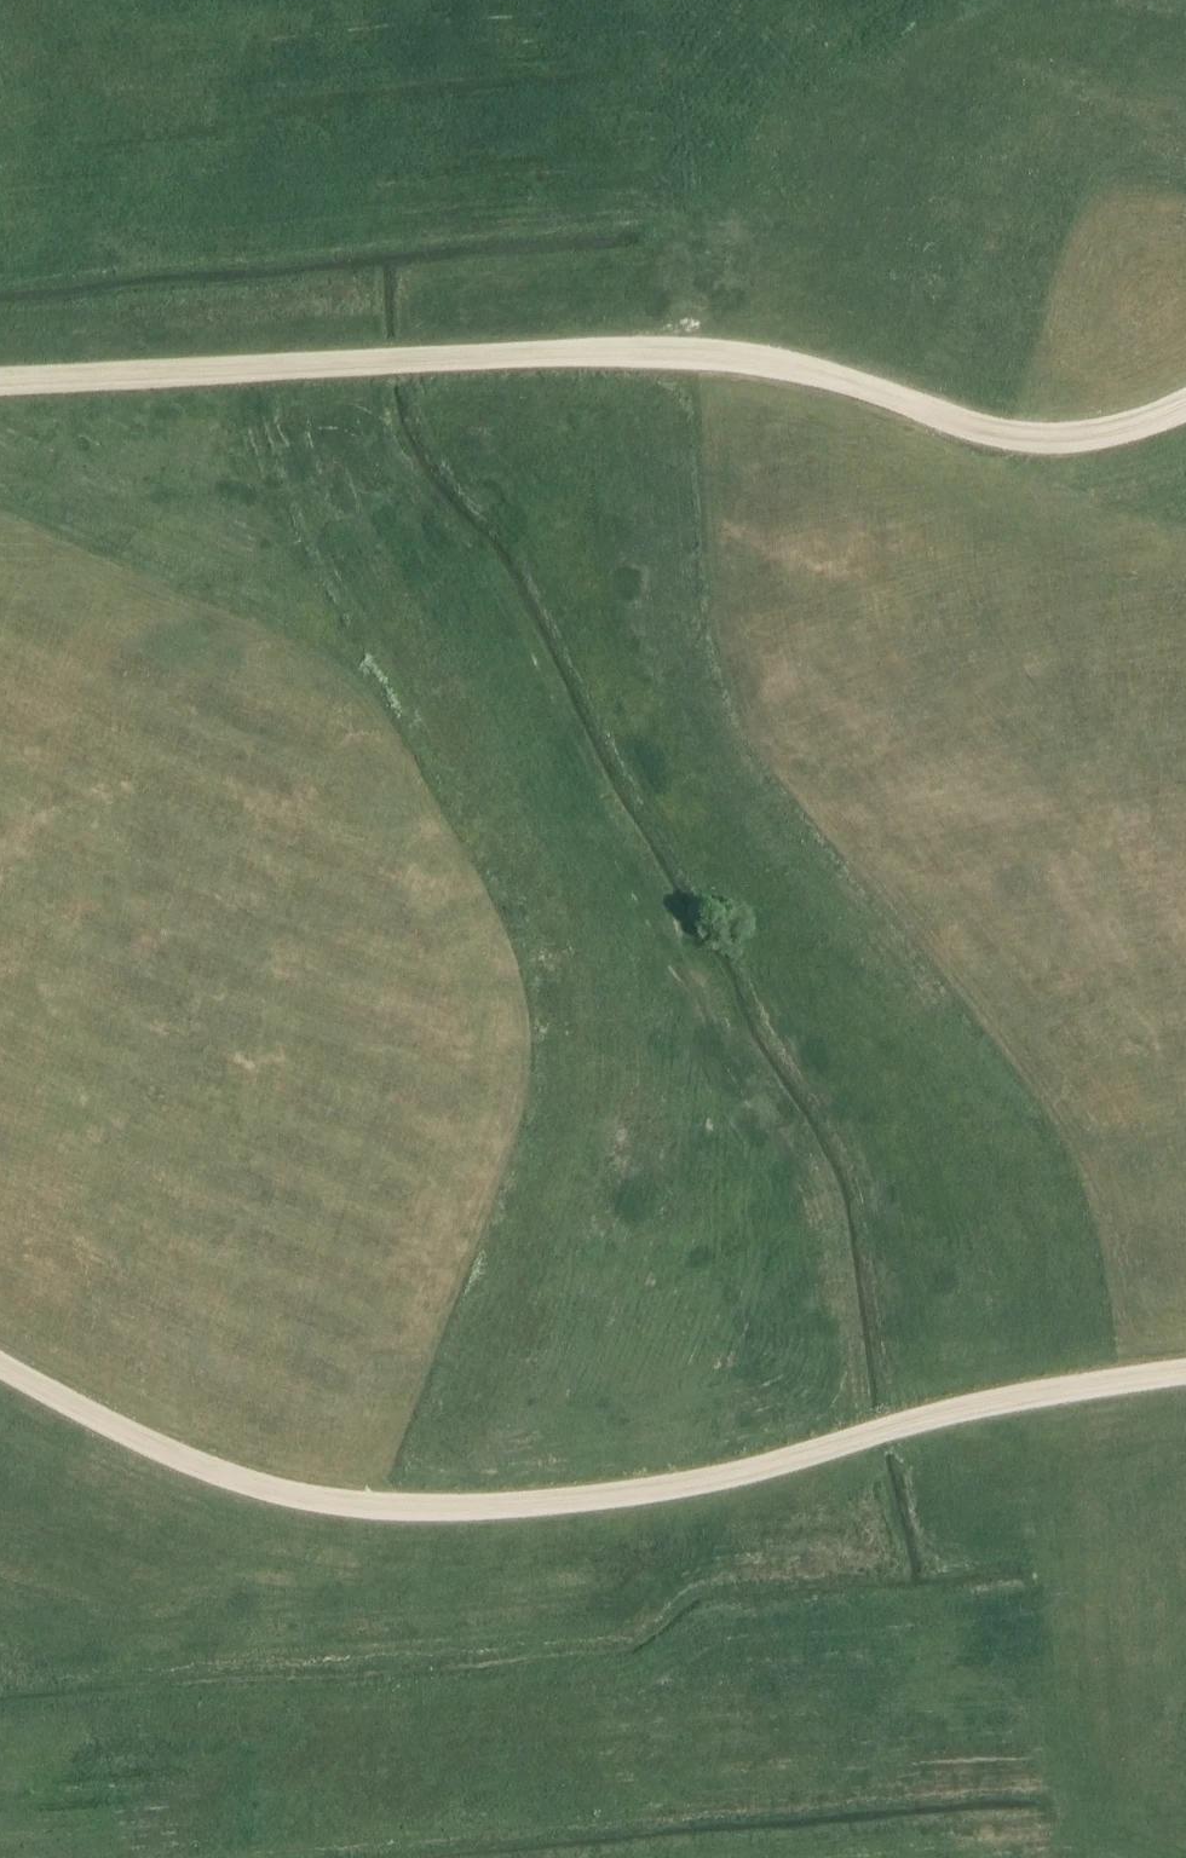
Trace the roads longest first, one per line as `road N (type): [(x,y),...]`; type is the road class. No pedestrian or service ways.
road 1 (track): [(0,1364),(86,1414),(197,1461),(301,1496),(407,1507),(594,1502),(714,1480),(1064,1389),(1185,1371)]
road 2 (track): [(1185,405),(1084,432),(986,428),(802,367),(567,355),(0,380)]

